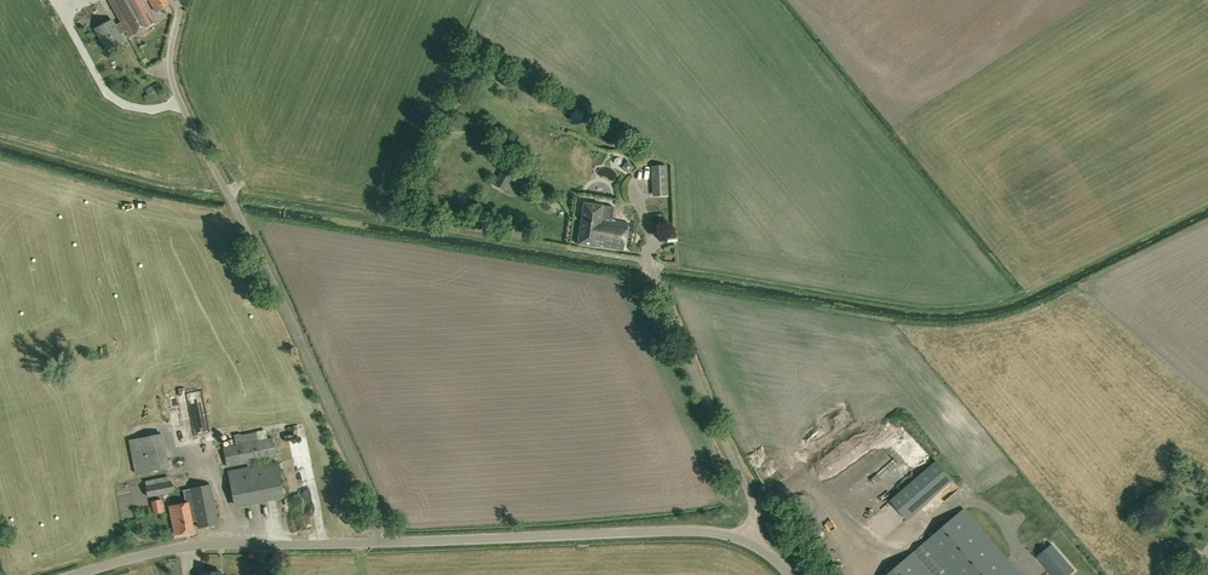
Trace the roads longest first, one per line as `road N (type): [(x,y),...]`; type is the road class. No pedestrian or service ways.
road 1 (unclassified): [(790,574),(748,543),(654,531),(223,544),(160,551),(75,574)]

